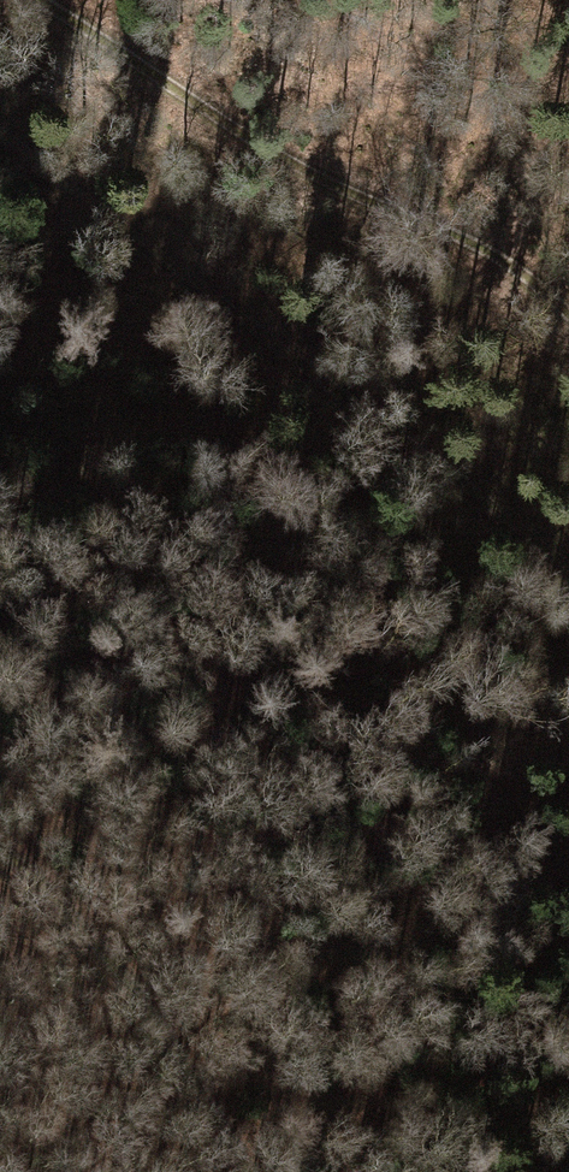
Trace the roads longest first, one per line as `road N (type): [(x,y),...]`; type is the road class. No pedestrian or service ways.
road 1 (track): [(568,314),(518,269),(324,178),(31,0)]
road 2 (track): [(0,129),(258,348)]
road 3 (track): [(206,1099),(137,1000),(0,847)]
road 4 (track): [(568,569),(404,451)]
road 5 (track): [(404,451),(258,348)]

